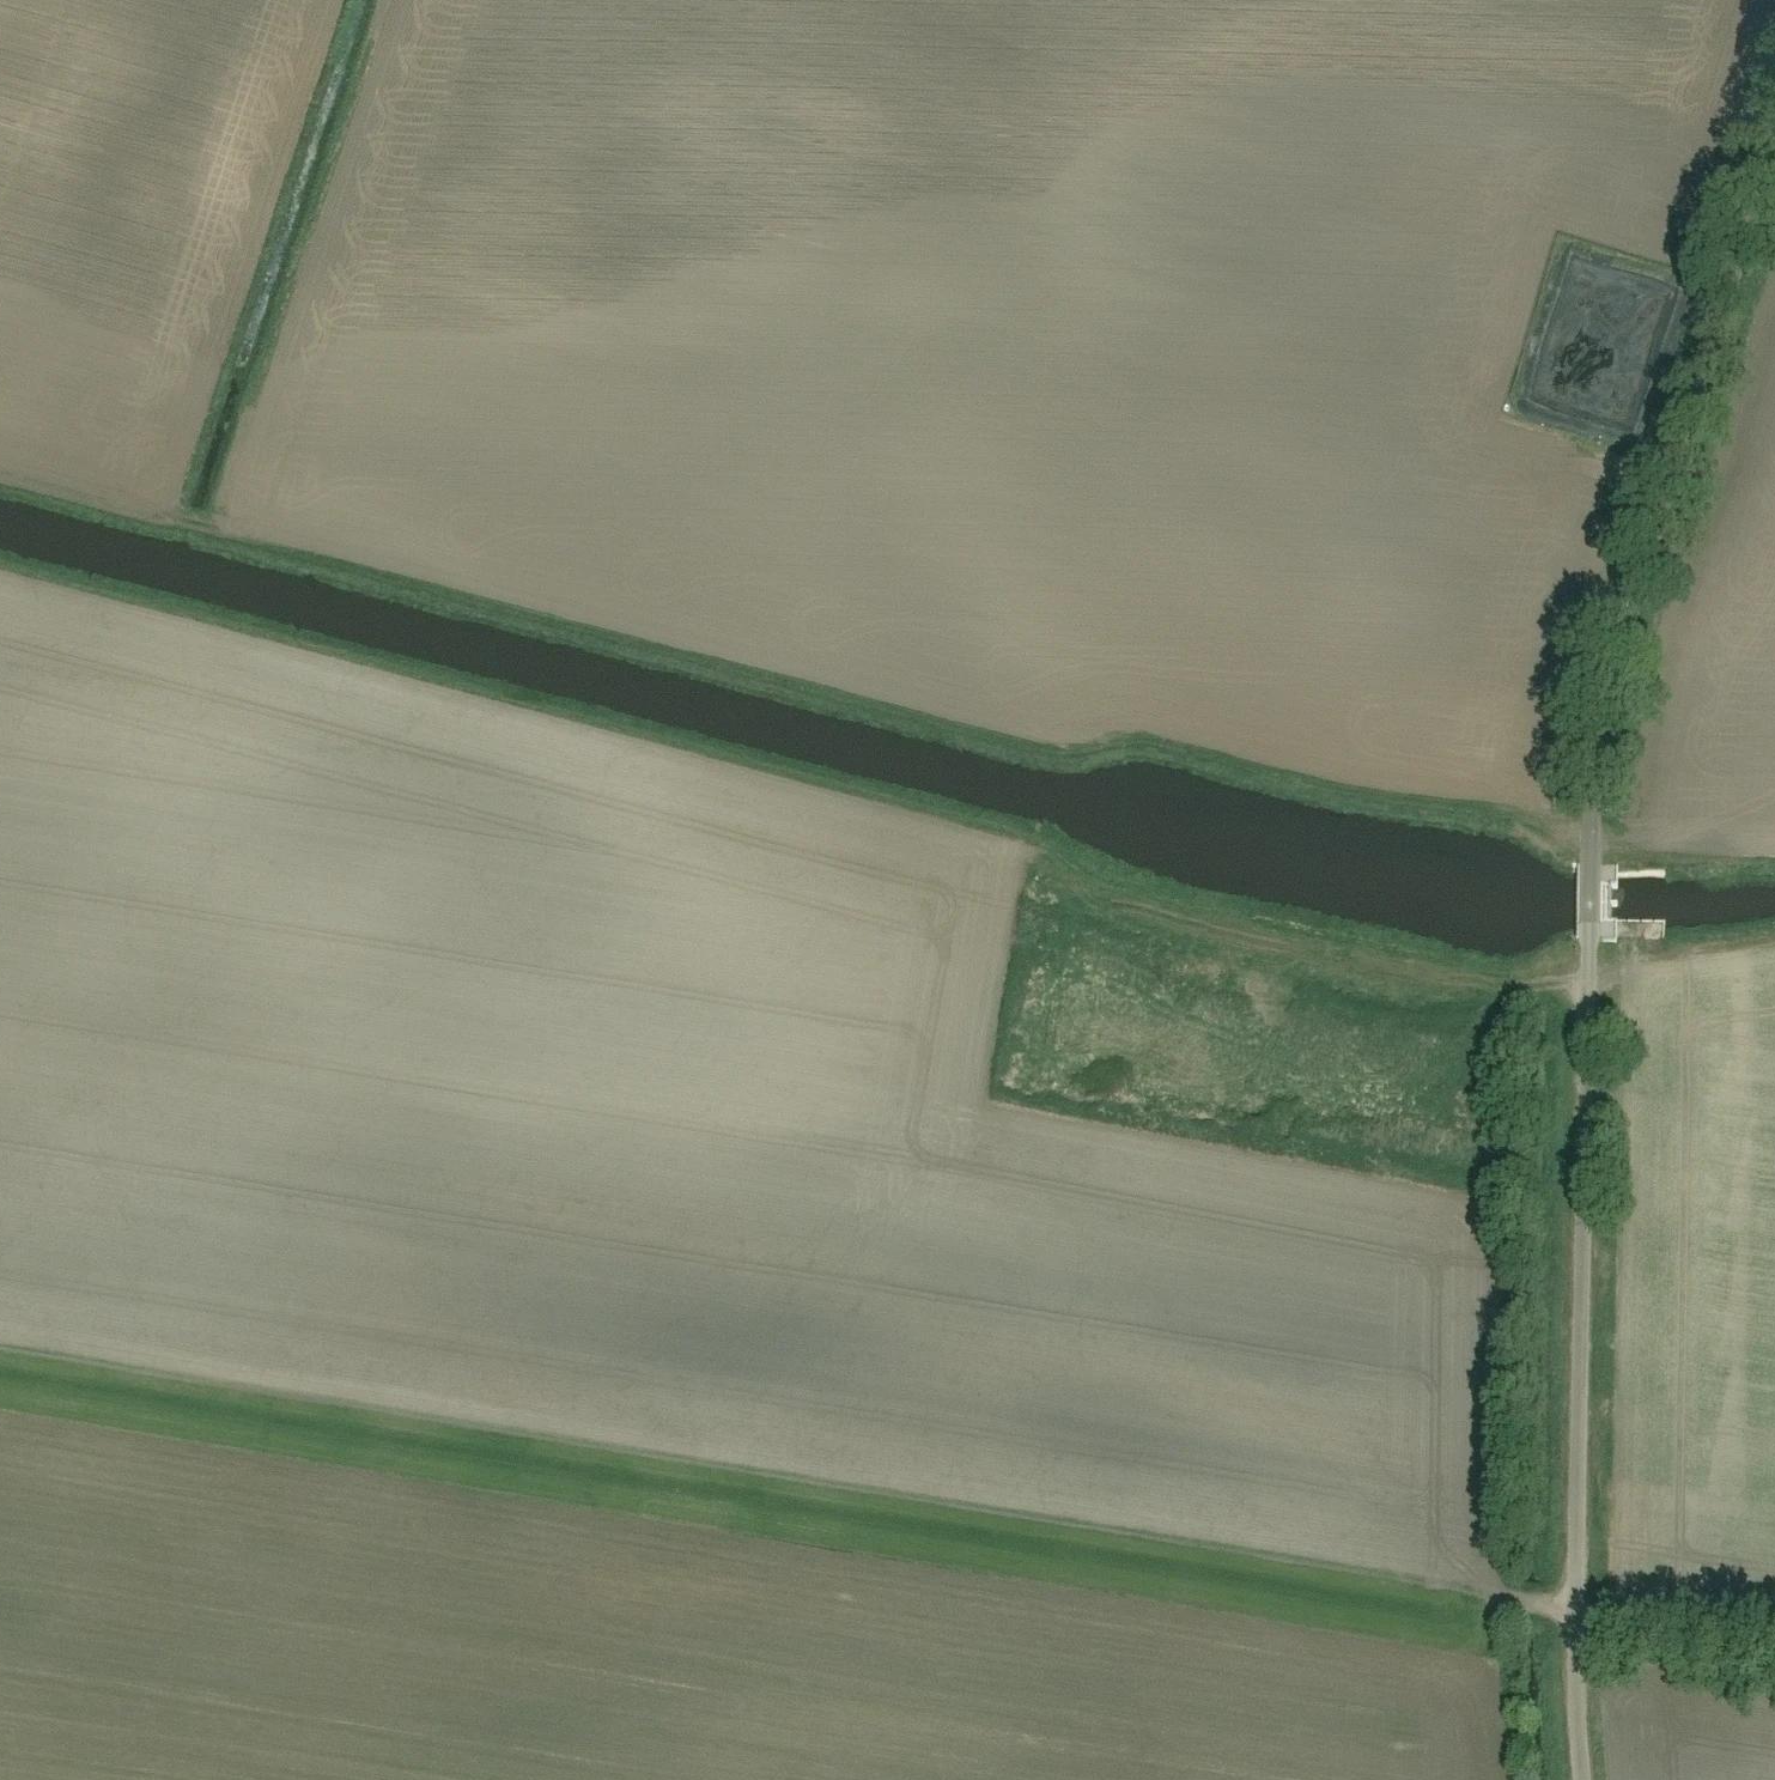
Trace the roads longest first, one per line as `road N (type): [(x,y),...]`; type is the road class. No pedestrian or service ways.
road 1 (unclassified): [(1591,962),(1610,691),(1774,127)]
road 2 (residential): [(1589,1779),(1591,962)]

